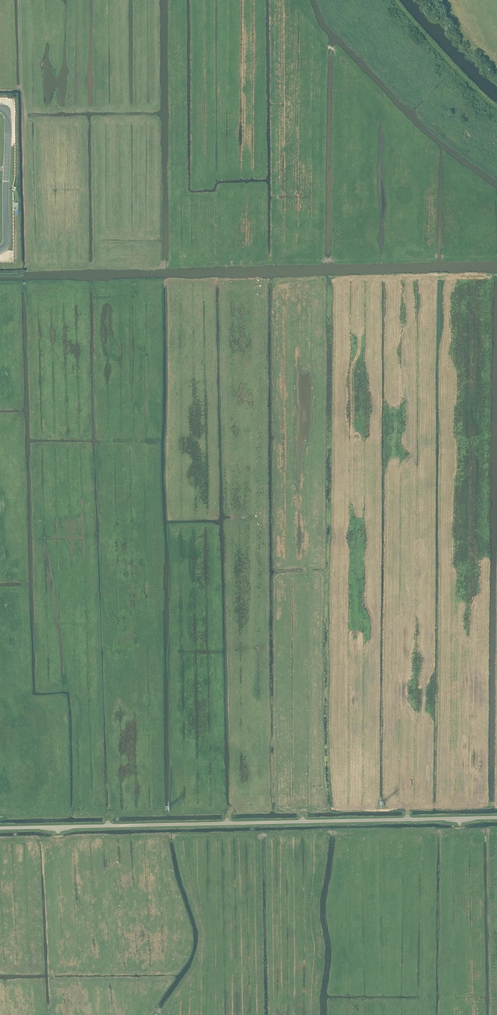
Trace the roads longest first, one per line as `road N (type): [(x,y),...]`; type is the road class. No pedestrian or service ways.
road 1 (unclassified): [(0,828),(496,818)]

